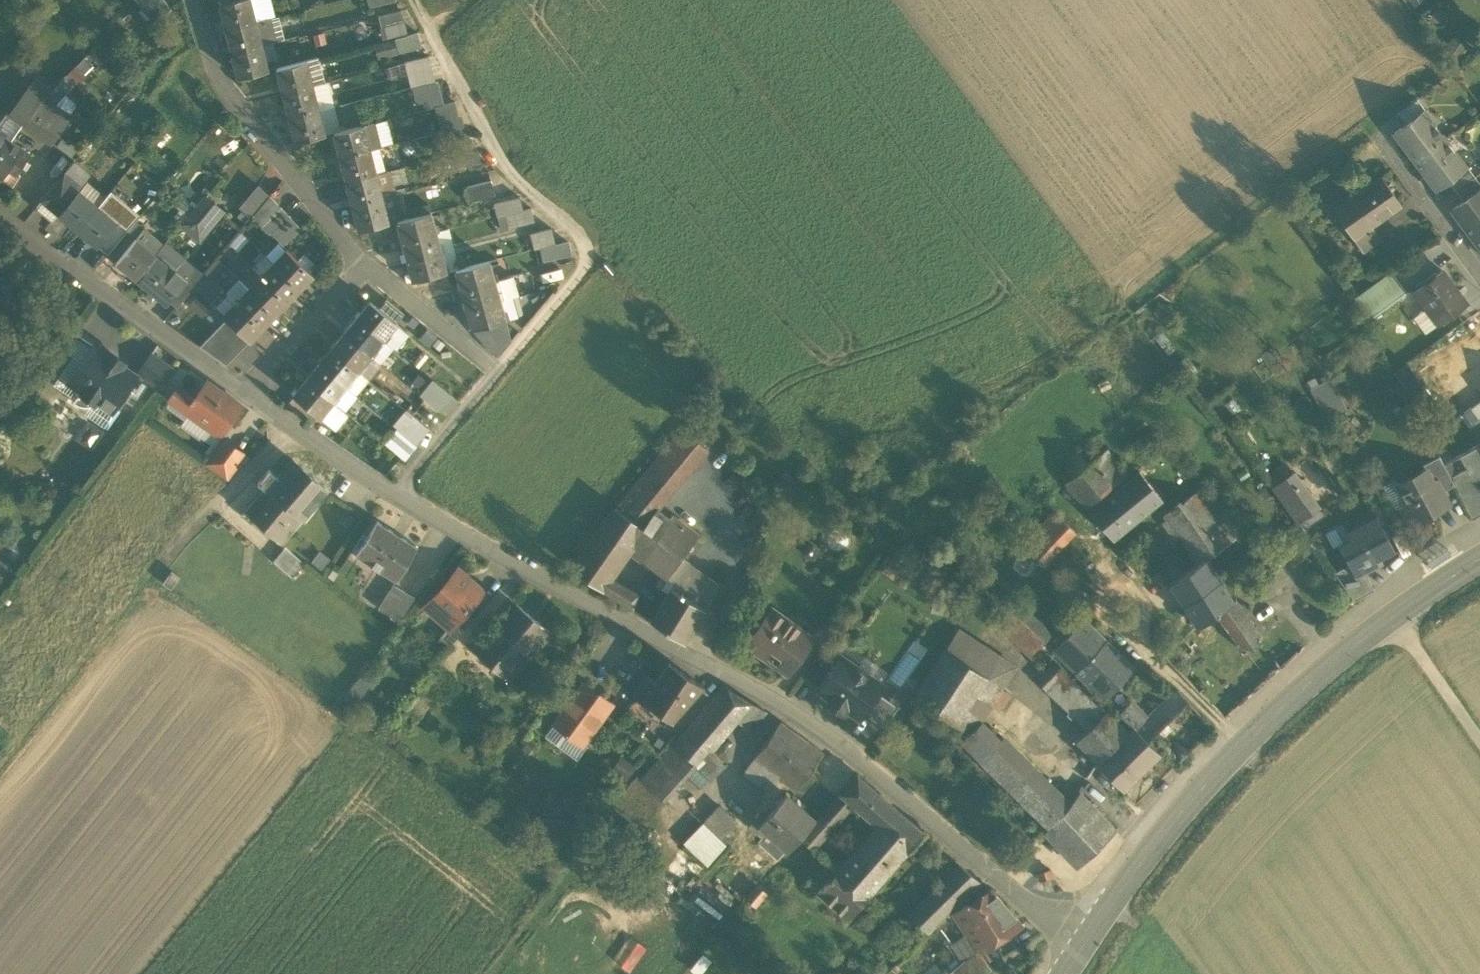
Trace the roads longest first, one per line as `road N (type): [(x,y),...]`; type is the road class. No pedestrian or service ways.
road 1 (residential): [(1075,947),(882,774),(749,685),(391,490)]
road 2 (secondary): [(1479,560),(1393,615),(1273,716),(1155,844),(1075,947)]
road 3 (track): [(413,0),(496,161),(585,244),(582,270),(494,367)]
road 4 (residential): [(391,490),(494,367),(360,265)]
road 5 (residential): [(360,265),(213,79),(197,0)]
road 6 (residential): [(240,390),(0,223)]
road 7 (residential): [(391,490),(240,390)]
road 8 (residential): [(240,390),(360,265)]
road 9 (residential): [(1385,144),(1479,272)]
road 10 (track): [(1479,739),(1393,615)]

